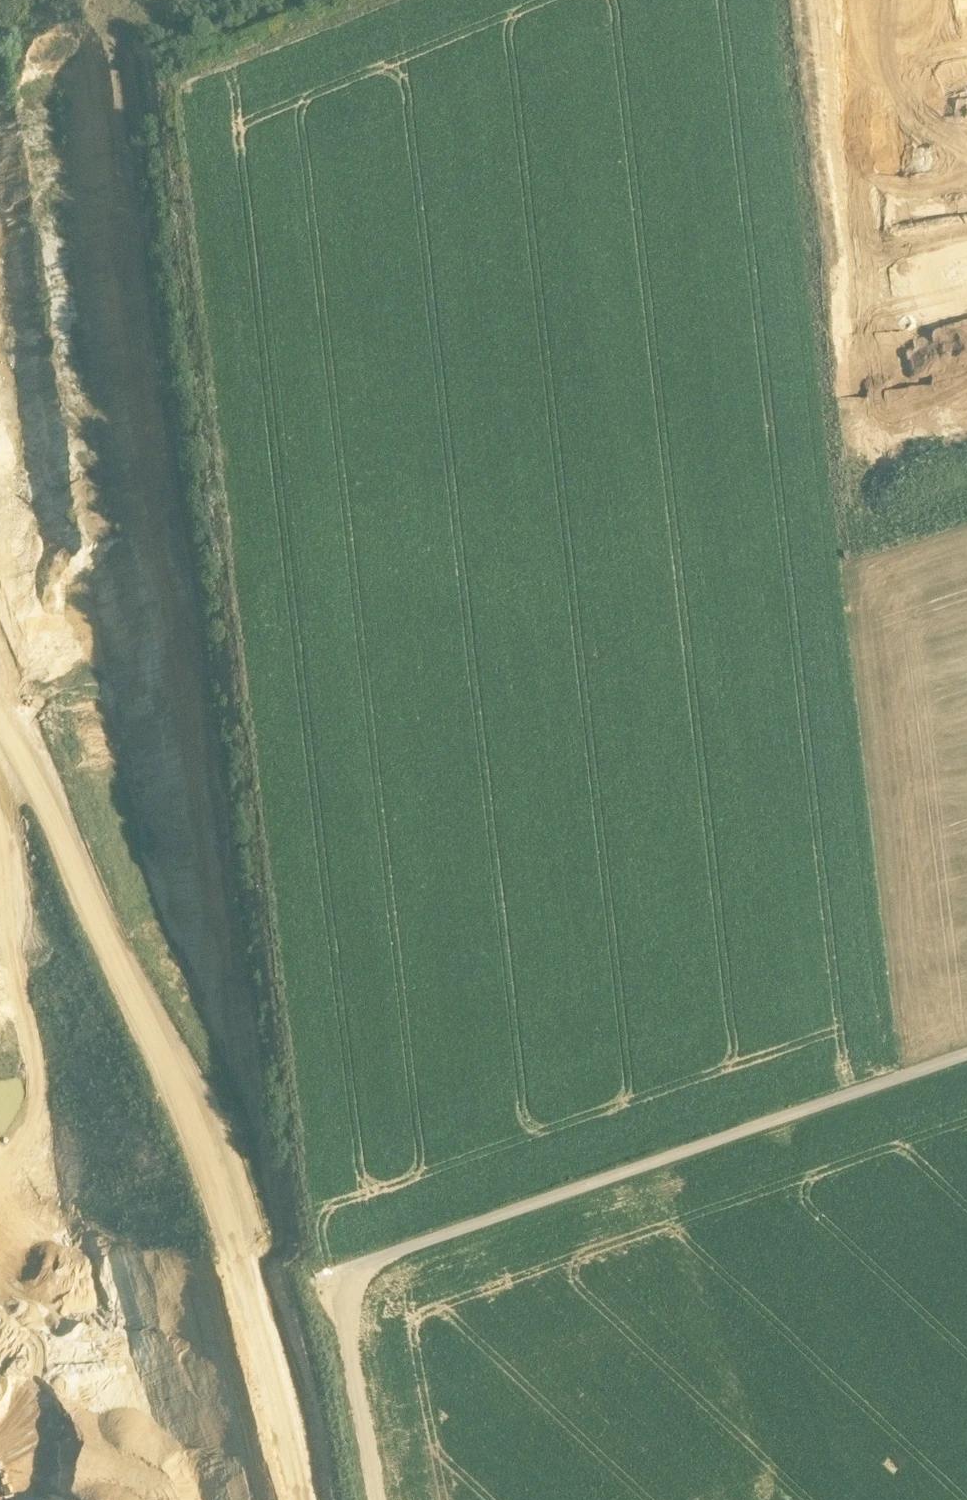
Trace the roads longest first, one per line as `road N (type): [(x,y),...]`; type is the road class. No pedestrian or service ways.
road 1 (unclassified): [(332,1265),(966,1055)]
road 2 (track): [(332,1265),(381,1499)]

